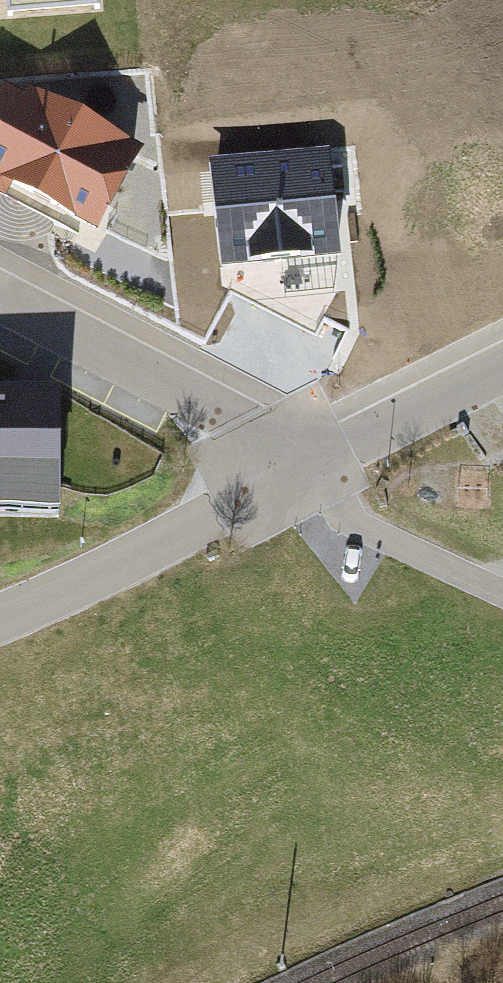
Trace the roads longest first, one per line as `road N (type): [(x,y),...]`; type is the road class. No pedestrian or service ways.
road 1 (residential): [(0,298),(209,401),(286,485)]
road 2 (residential): [(286,485),(0,616)]
road 3 (residential): [(286,485),(502,601)]
road 4 (residential): [(502,371),(286,485)]

